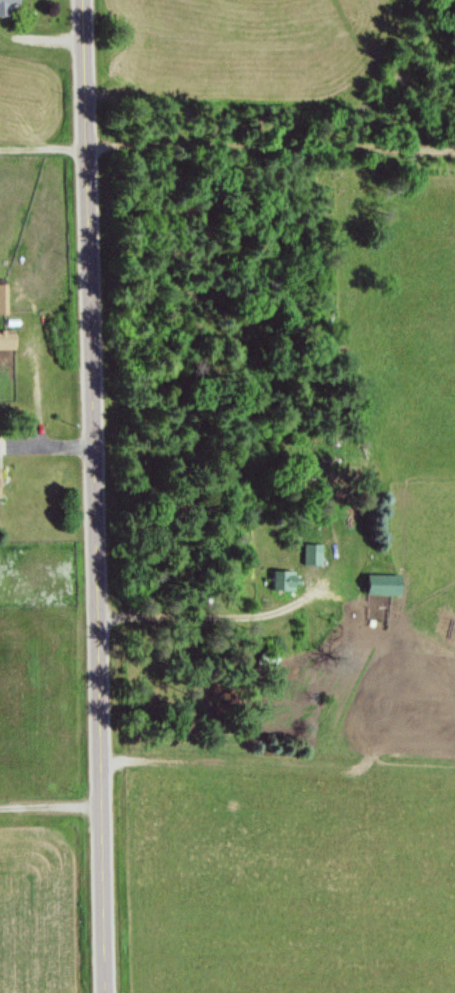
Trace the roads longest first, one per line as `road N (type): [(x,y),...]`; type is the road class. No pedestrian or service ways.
road 1 (secondary): [(103,992),(76,0)]
road 2 (residential): [(79,153),(454,159)]

